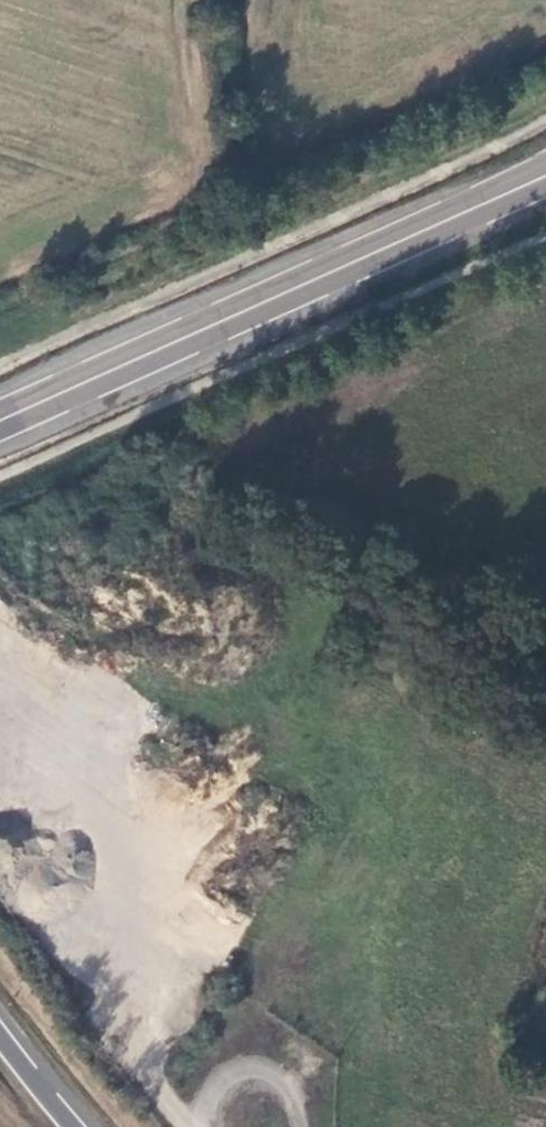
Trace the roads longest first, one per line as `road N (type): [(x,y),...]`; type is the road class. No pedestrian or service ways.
road 1 (secondary): [(0,417),(545,176)]
road 2 (trunk): [(77,1126),(0,1031)]

